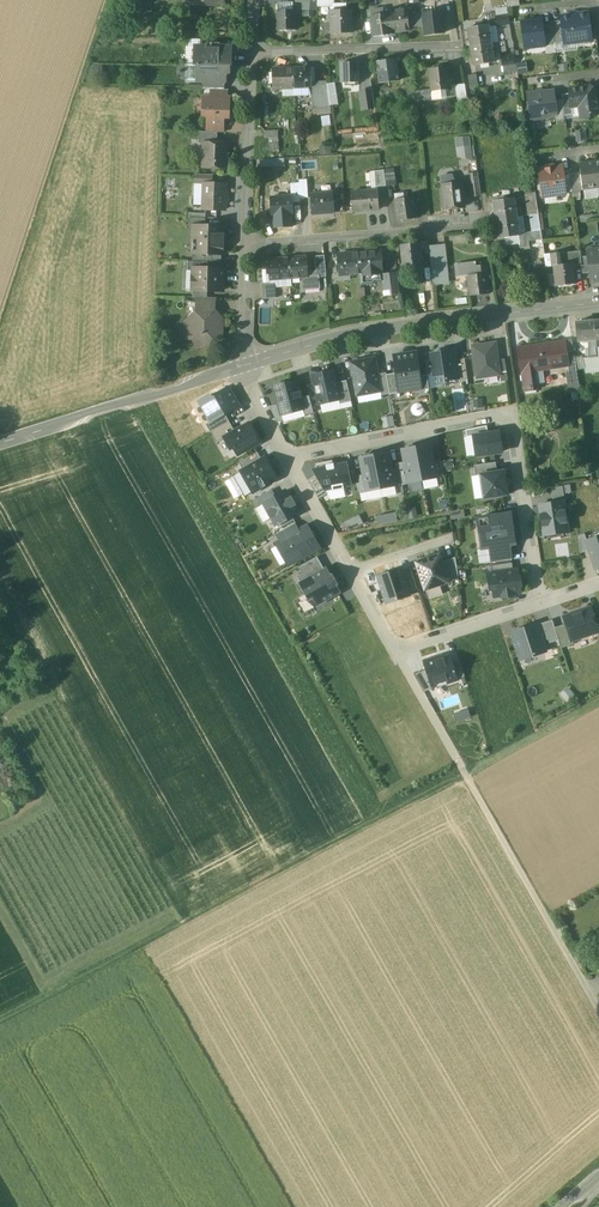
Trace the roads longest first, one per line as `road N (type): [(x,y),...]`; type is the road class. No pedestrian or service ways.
road 1 (track): [(0,1020),(466,774),(578,725)]
road 2 (residential): [(541,602),(511,413),(289,459)]
road 3 (track): [(399,650),(598,1009)]
road 4 (secondary): [(598,302),(374,331),(244,366)]
road 5 (secondary): [(244,366),(0,442)]
road 6 (residential): [(353,567),(399,650),(541,602)]
road 7 (residential): [(247,246),(489,224)]
road 8 (residential): [(252,52),(463,48)]
road 9 (residential): [(247,246),(252,52)]
road 10 (residential): [(289,459),(353,567)]
road 11 (residential): [(244,366),(247,246)]

